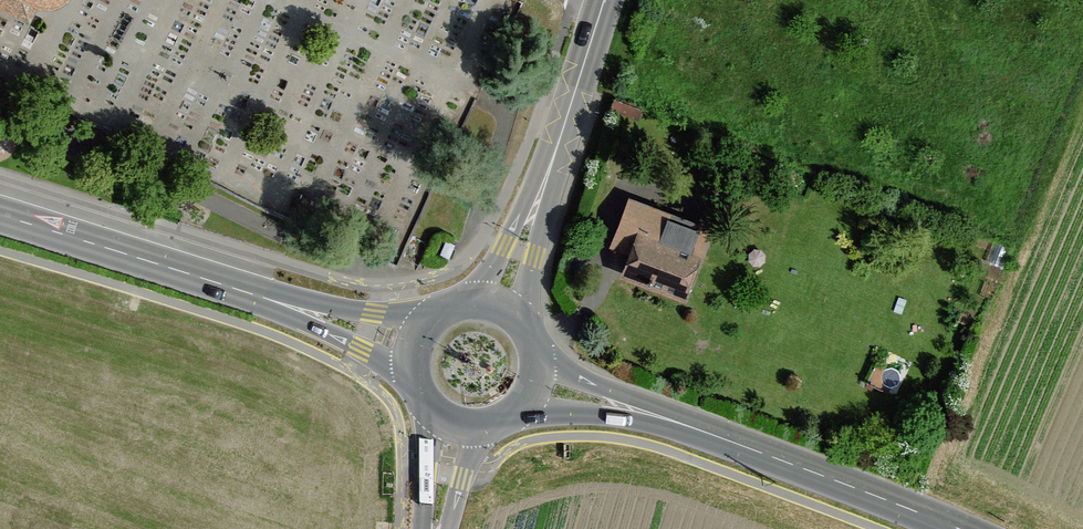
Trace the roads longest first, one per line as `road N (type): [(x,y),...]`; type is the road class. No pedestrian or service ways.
road 1 (tertiary): [(958,528),(666,418),(535,383)]
road 2 (tertiary): [(0,215),(414,342)]
road 3 (tertiary): [(500,303),(605,0)]

